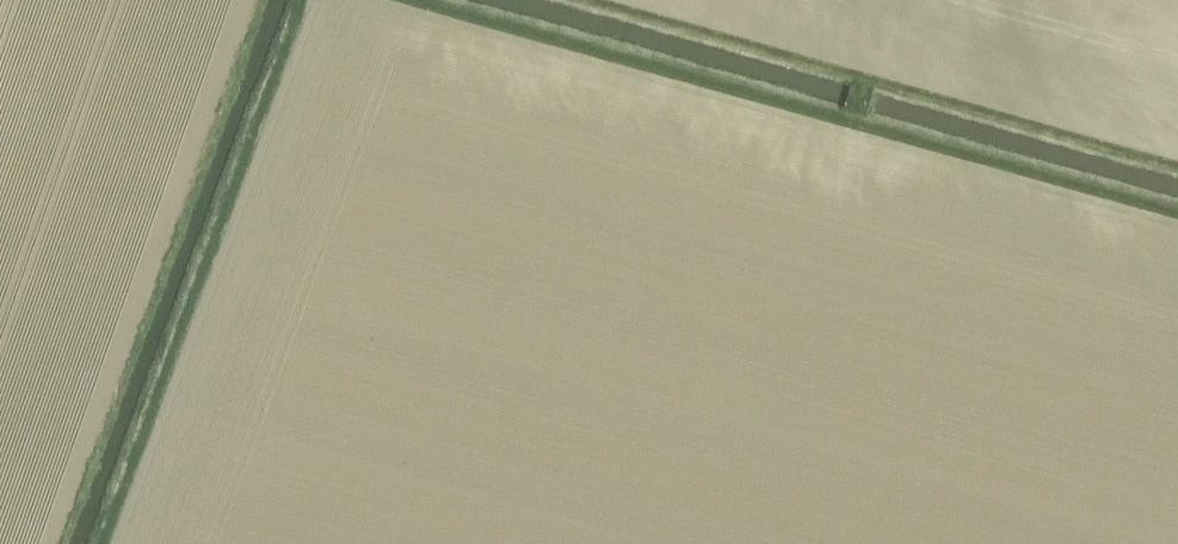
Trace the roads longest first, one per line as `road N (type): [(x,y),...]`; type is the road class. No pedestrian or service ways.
road 1 (track): [(50,543),(250,0)]
road 2 (track): [(870,67),(853,124),(1177,215)]

